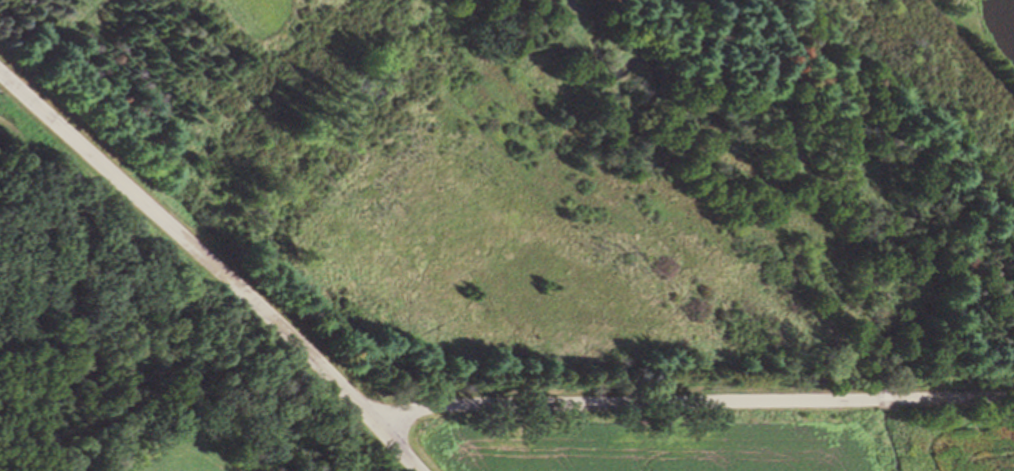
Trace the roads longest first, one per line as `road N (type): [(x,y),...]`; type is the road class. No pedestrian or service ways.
road 1 (secondary): [(418,470),(265,314),(0,74)]
road 2 (residential): [(370,418),(471,405),(874,400)]
road 3 (track): [(99,0),(2,76)]
road 4 (residential): [(891,400),(1013,397)]

